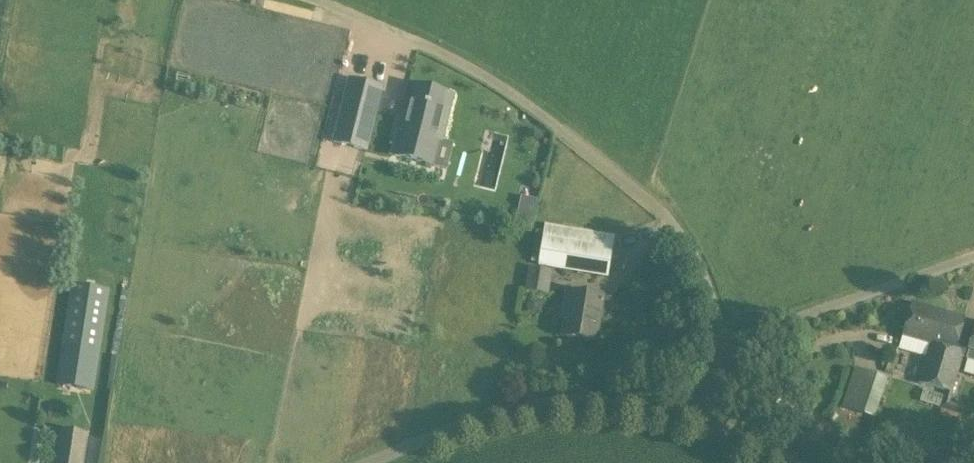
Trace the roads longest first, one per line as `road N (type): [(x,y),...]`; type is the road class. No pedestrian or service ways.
road 1 (unclassified): [(719,345),(674,232),(653,204),(489,80),(315,0)]
road 2 (unclassified): [(373,462),(545,404),(615,402),(705,421)]
road 3 (unclassified): [(719,345),(973,257)]

